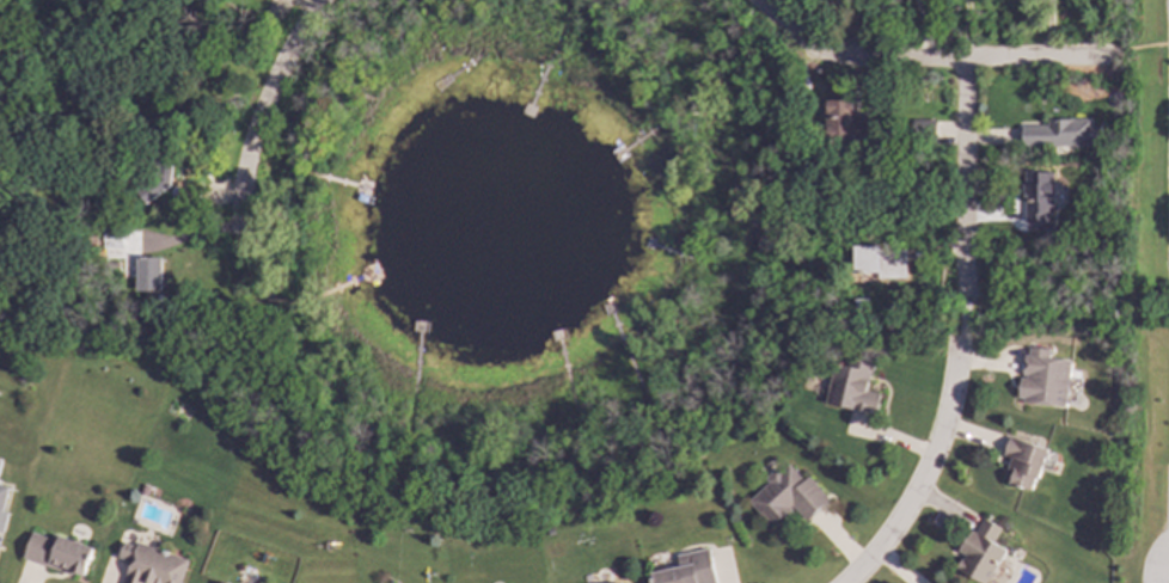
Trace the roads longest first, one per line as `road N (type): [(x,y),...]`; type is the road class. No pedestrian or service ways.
road 1 (residential): [(1110,57),(863,63),(814,51),(753,0)]
road 2 (residential): [(962,342),(944,424),(918,489),(848,582)]
road 3 (residential): [(322,0),(262,115),(241,178),(237,239)]
road 4 (residential): [(968,303),(967,62)]

